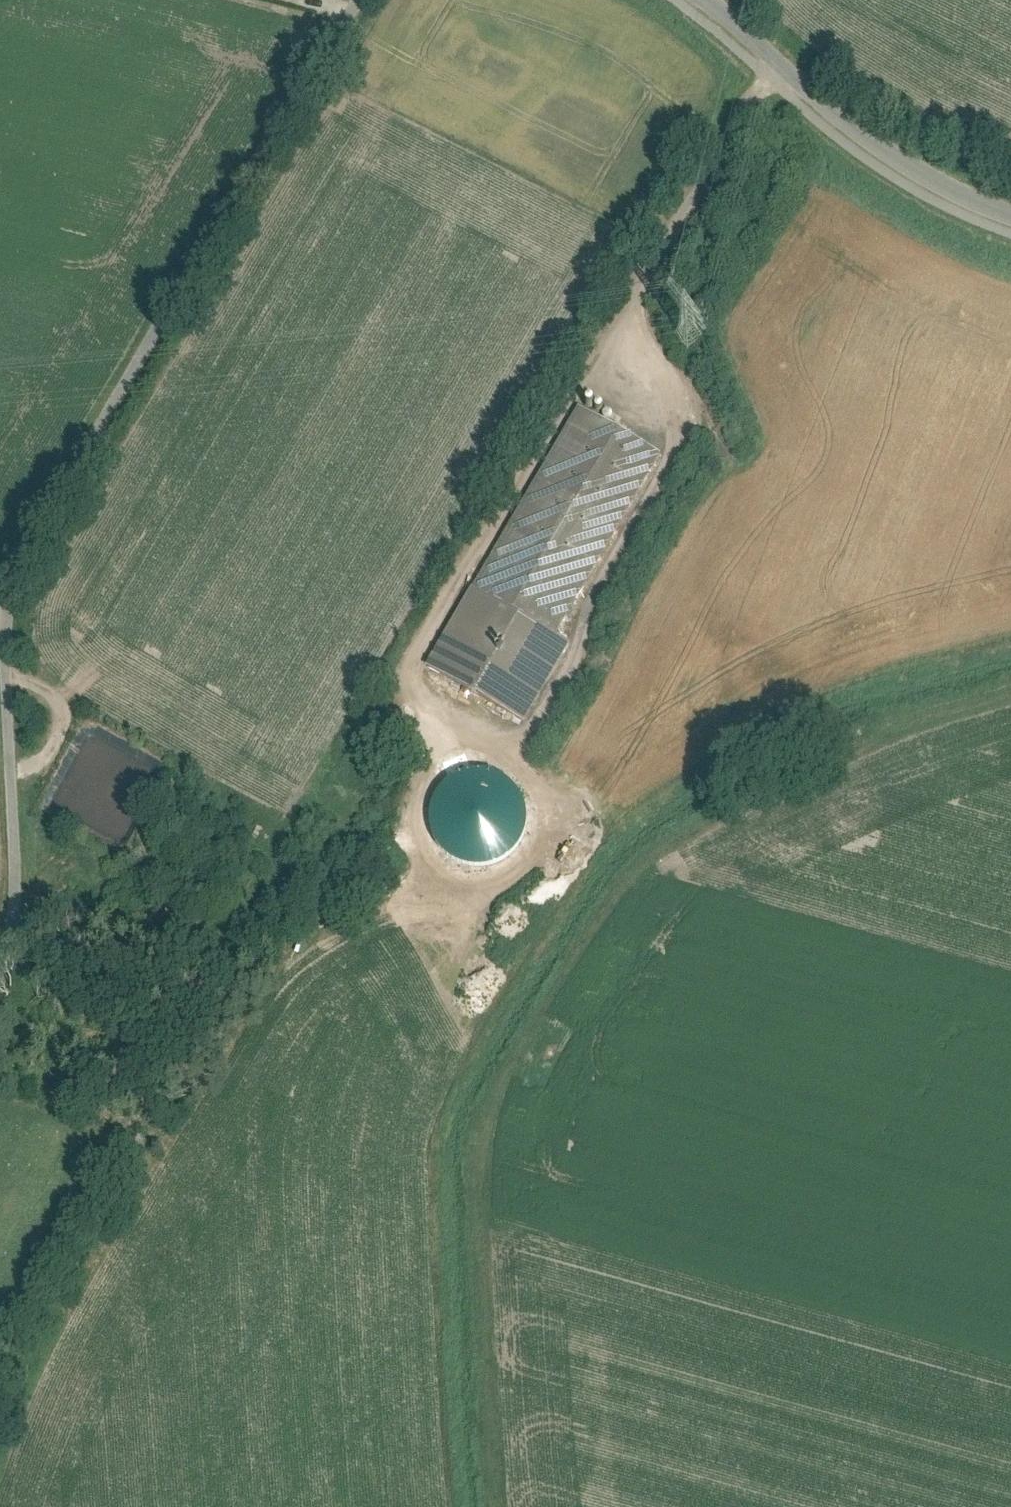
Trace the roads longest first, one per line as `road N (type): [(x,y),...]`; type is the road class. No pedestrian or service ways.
road 1 (residential): [(359,0),(23,559),(6,630),(15,875),(0,972)]
road 2 (residential): [(1010,213),(886,150),(709,0)]

